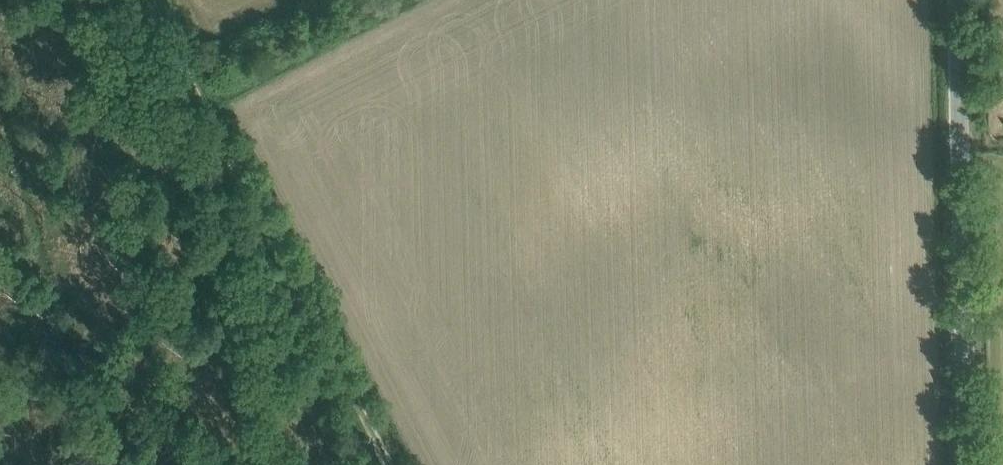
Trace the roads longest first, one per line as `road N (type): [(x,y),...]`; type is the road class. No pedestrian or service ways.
road 1 (track): [(386,464),(149,0)]
road 2 (unclassified): [(967,464),(958,0)]

